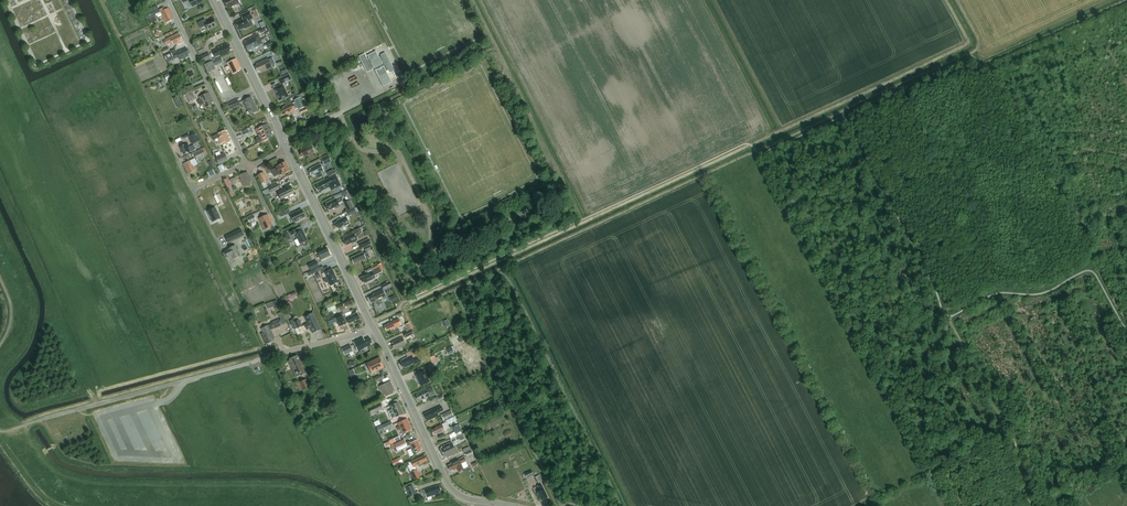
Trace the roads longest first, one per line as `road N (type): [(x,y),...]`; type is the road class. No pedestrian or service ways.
road 1 (tertiary): [(509,505),(450,487),(375,329)]
road 2 (tertiary): [(375,329),(288,148)]
road 3 (residential): [(168,0),(249,167)]
road 4 (tertiary): [(288,148),(217,0)]

